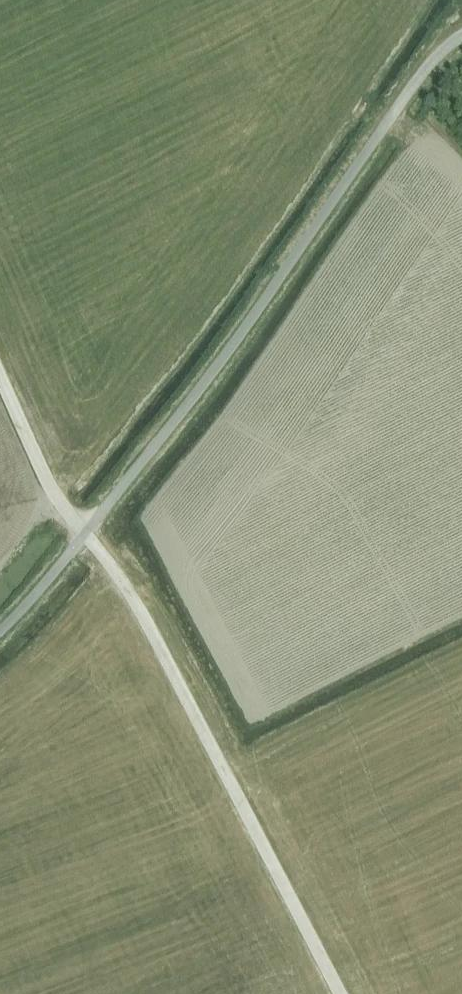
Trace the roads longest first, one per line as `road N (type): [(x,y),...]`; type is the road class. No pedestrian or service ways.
road 1 (unclassified): [(0,630),(182,411),(417,80),(461,34)]
road 2 (track): [(0,377),(43,474),(131,593),(340,993)]

